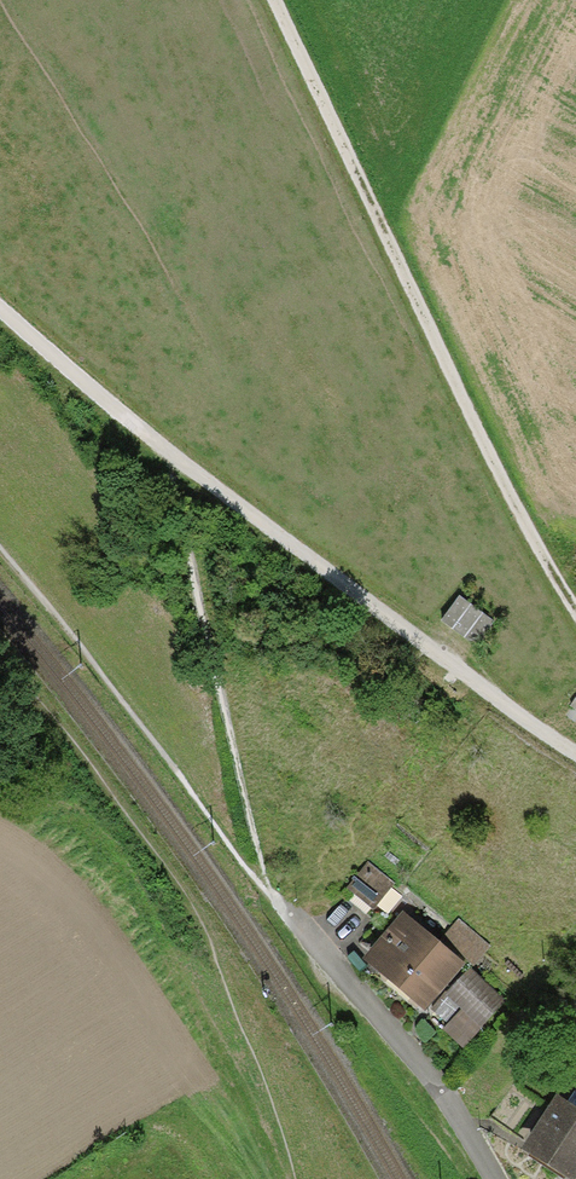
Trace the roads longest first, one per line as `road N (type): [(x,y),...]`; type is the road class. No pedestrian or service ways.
road 1 (track): [(575,756),(173,458),(0,303)]
road 2 (track): [(273,0),(575,620)]
road 3 (residential): [(491,1178),(435,1087),(264,892)]

